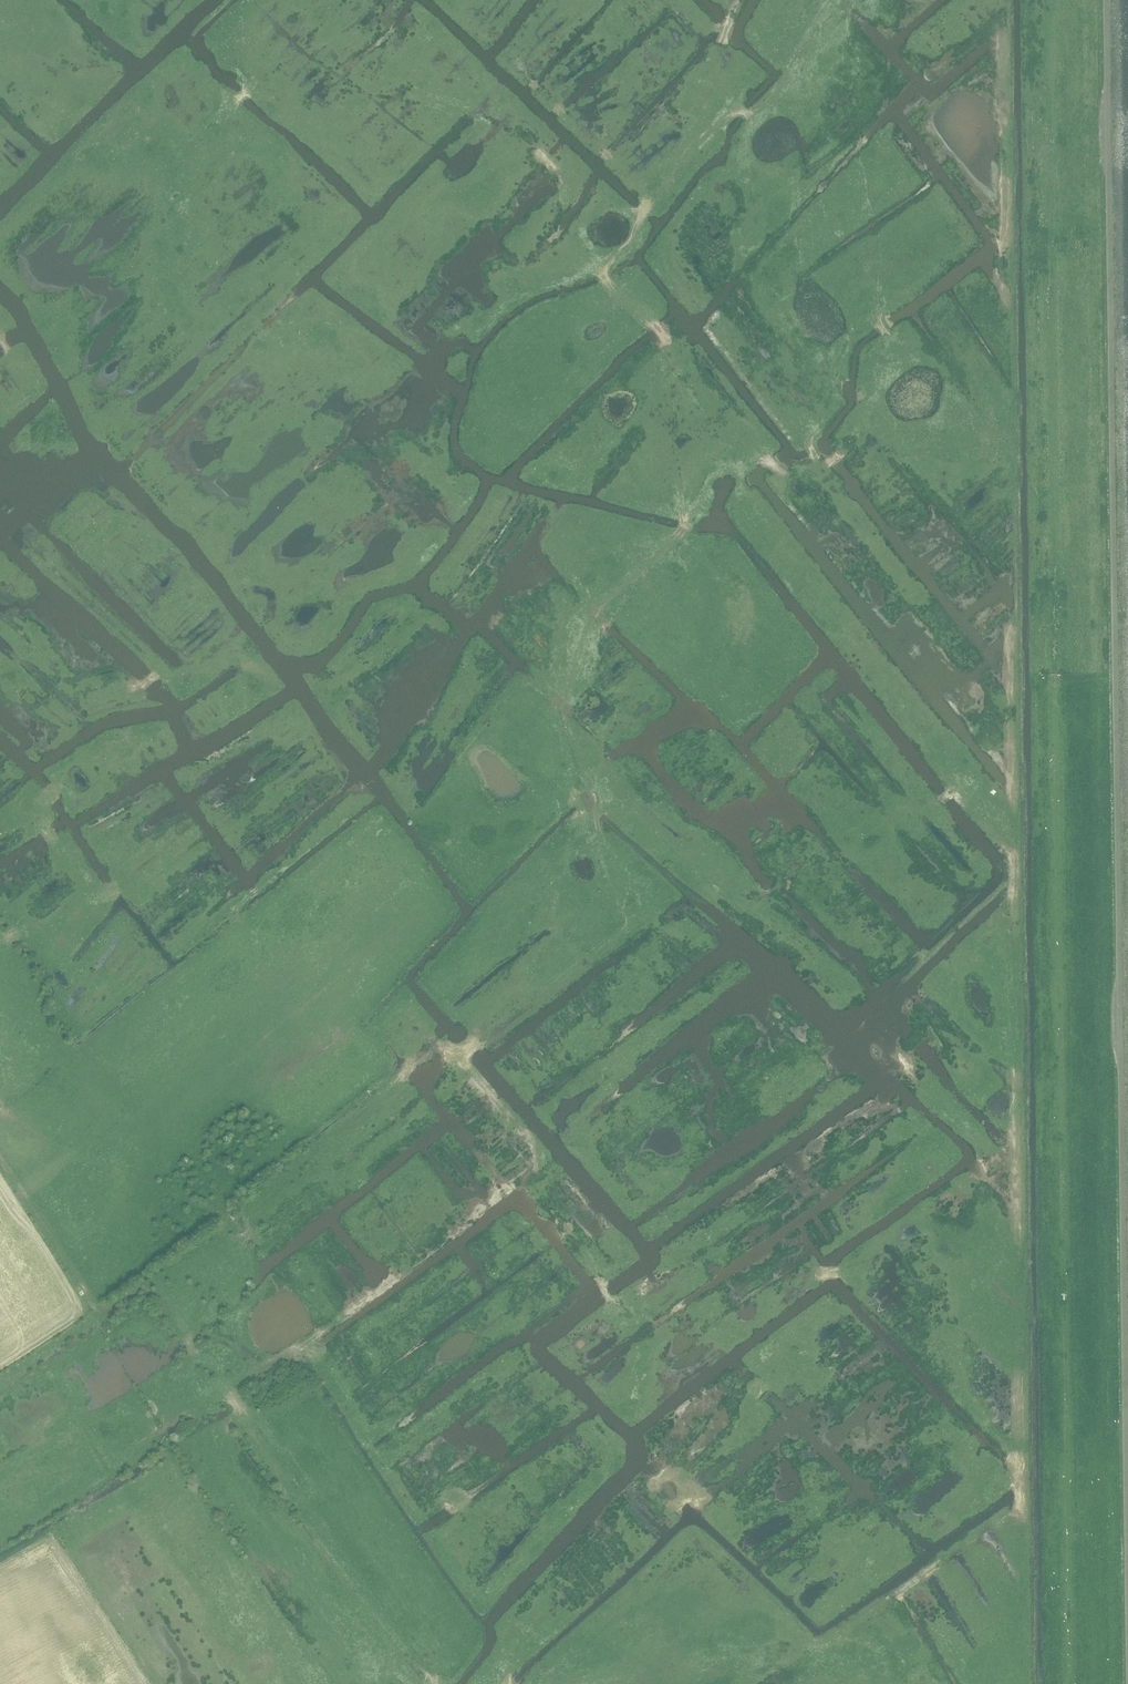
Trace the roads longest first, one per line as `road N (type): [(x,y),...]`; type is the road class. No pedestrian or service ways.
road 1 (track): [(1052,0),(1051,1683)]

